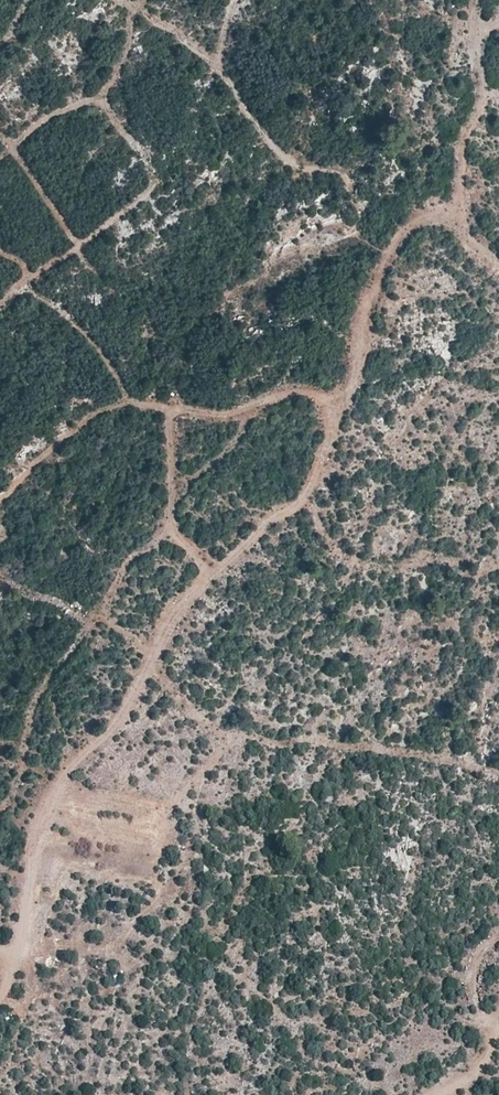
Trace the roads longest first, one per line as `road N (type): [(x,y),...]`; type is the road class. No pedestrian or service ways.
road 1 (track): [(0,993),(21,950),(28,893),(60,789)]

